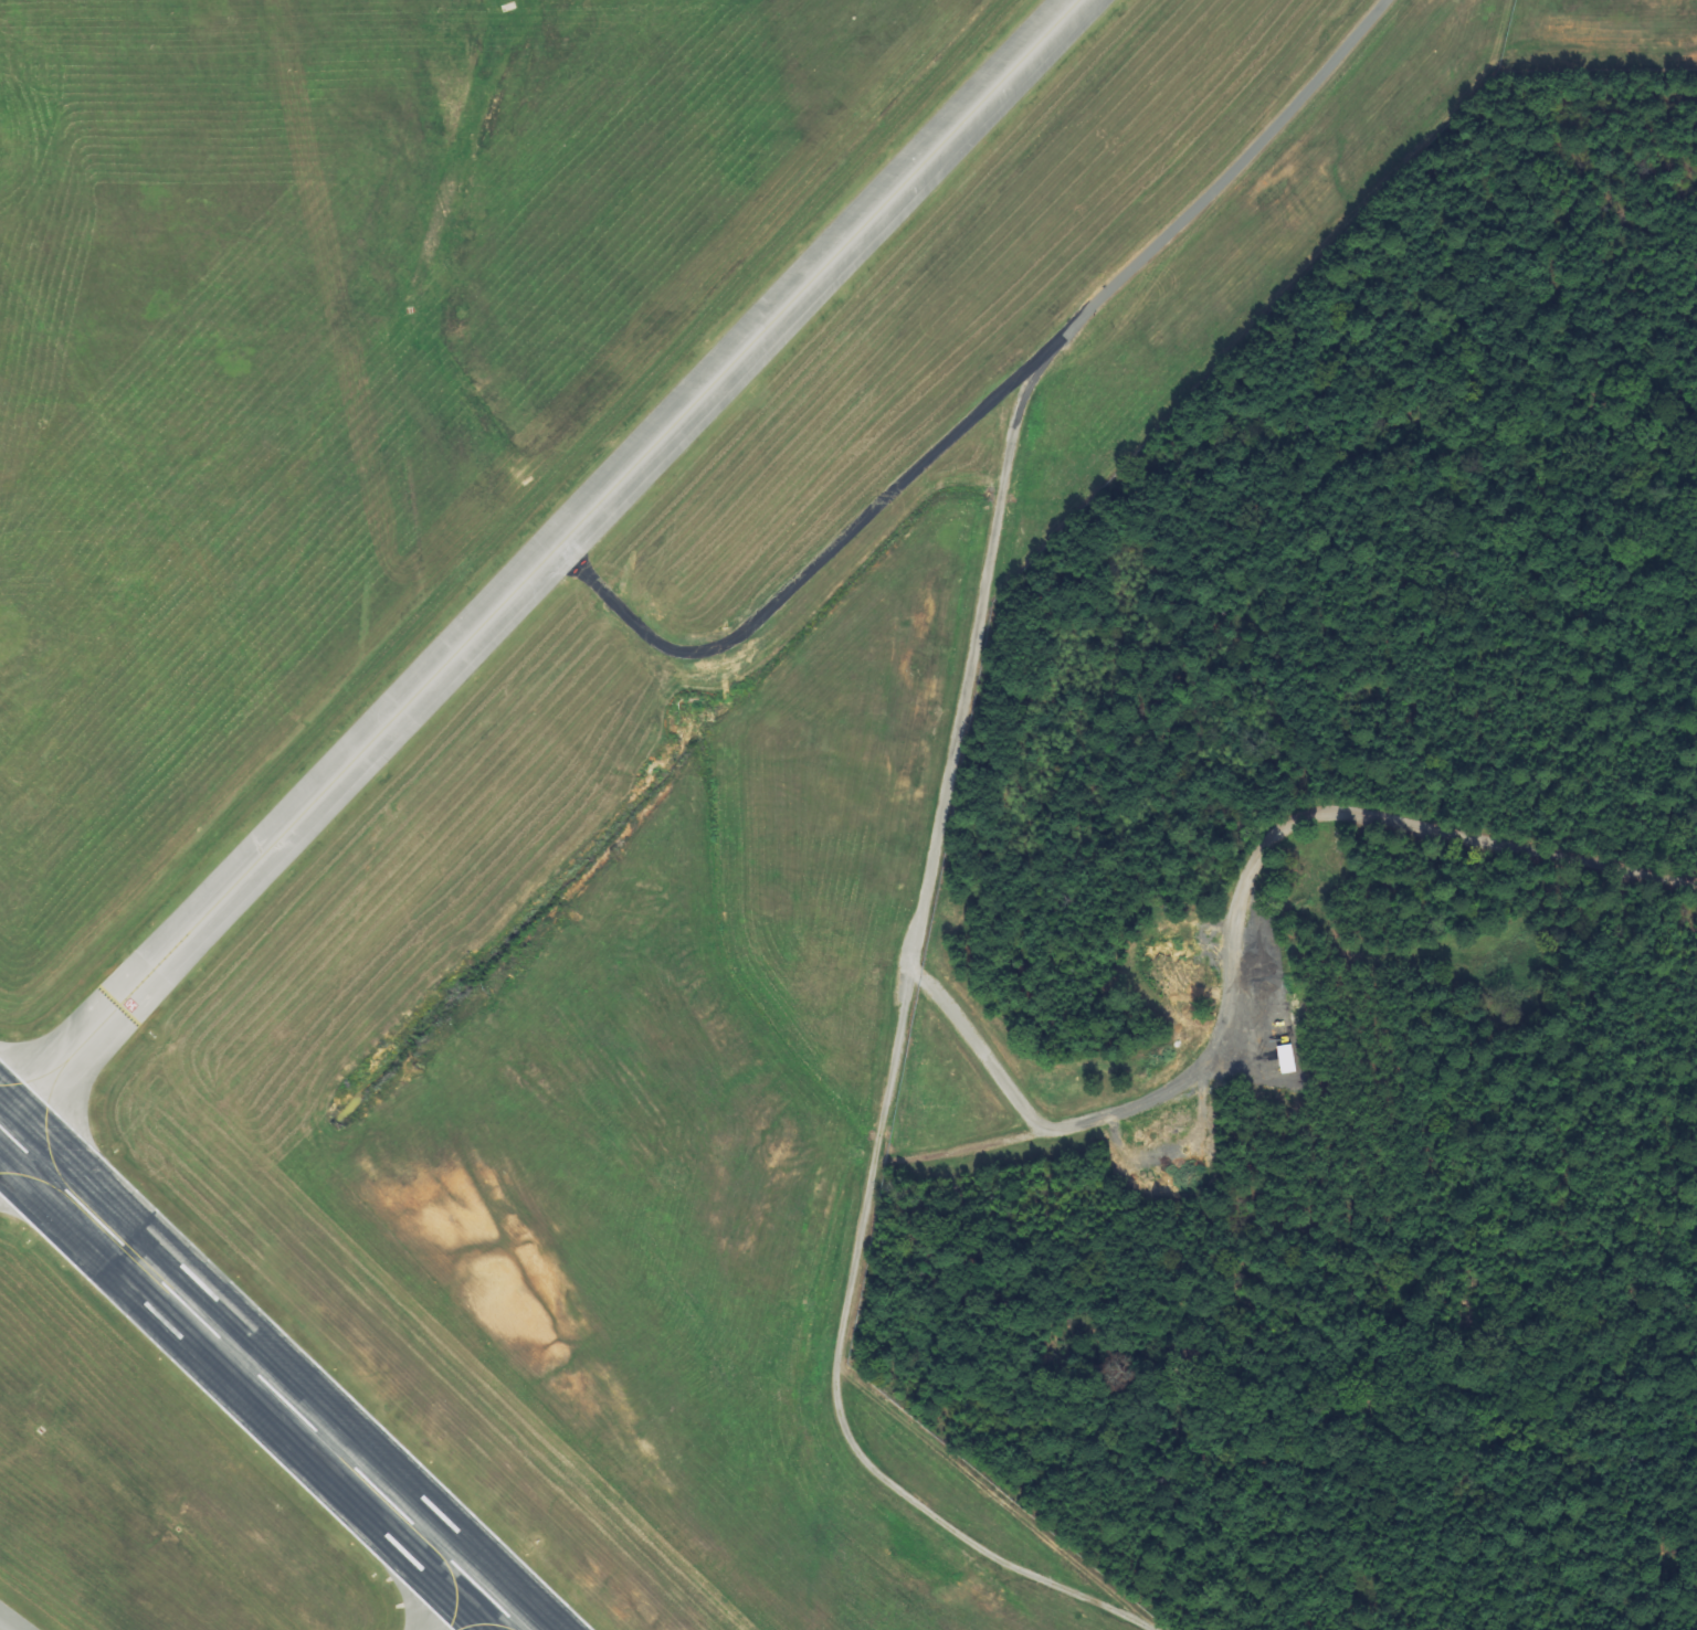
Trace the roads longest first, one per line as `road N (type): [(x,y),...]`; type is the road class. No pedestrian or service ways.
road 1 (residential): [(1696,889),(1335,816),(1303,821),(1276,834),(1252,865),(1233,1010),(1203,1067),(1131,1109),(909,1162)]

